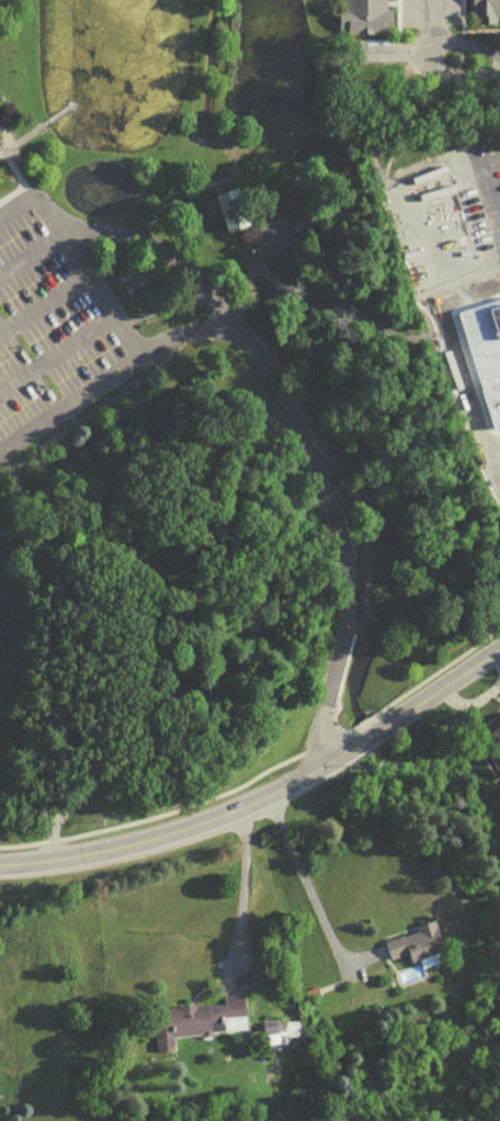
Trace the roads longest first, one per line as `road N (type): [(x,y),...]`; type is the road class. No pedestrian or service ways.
road 1 (tertiary): [(0,872),(100,859),(240,815),(372,746),(499,655)]

